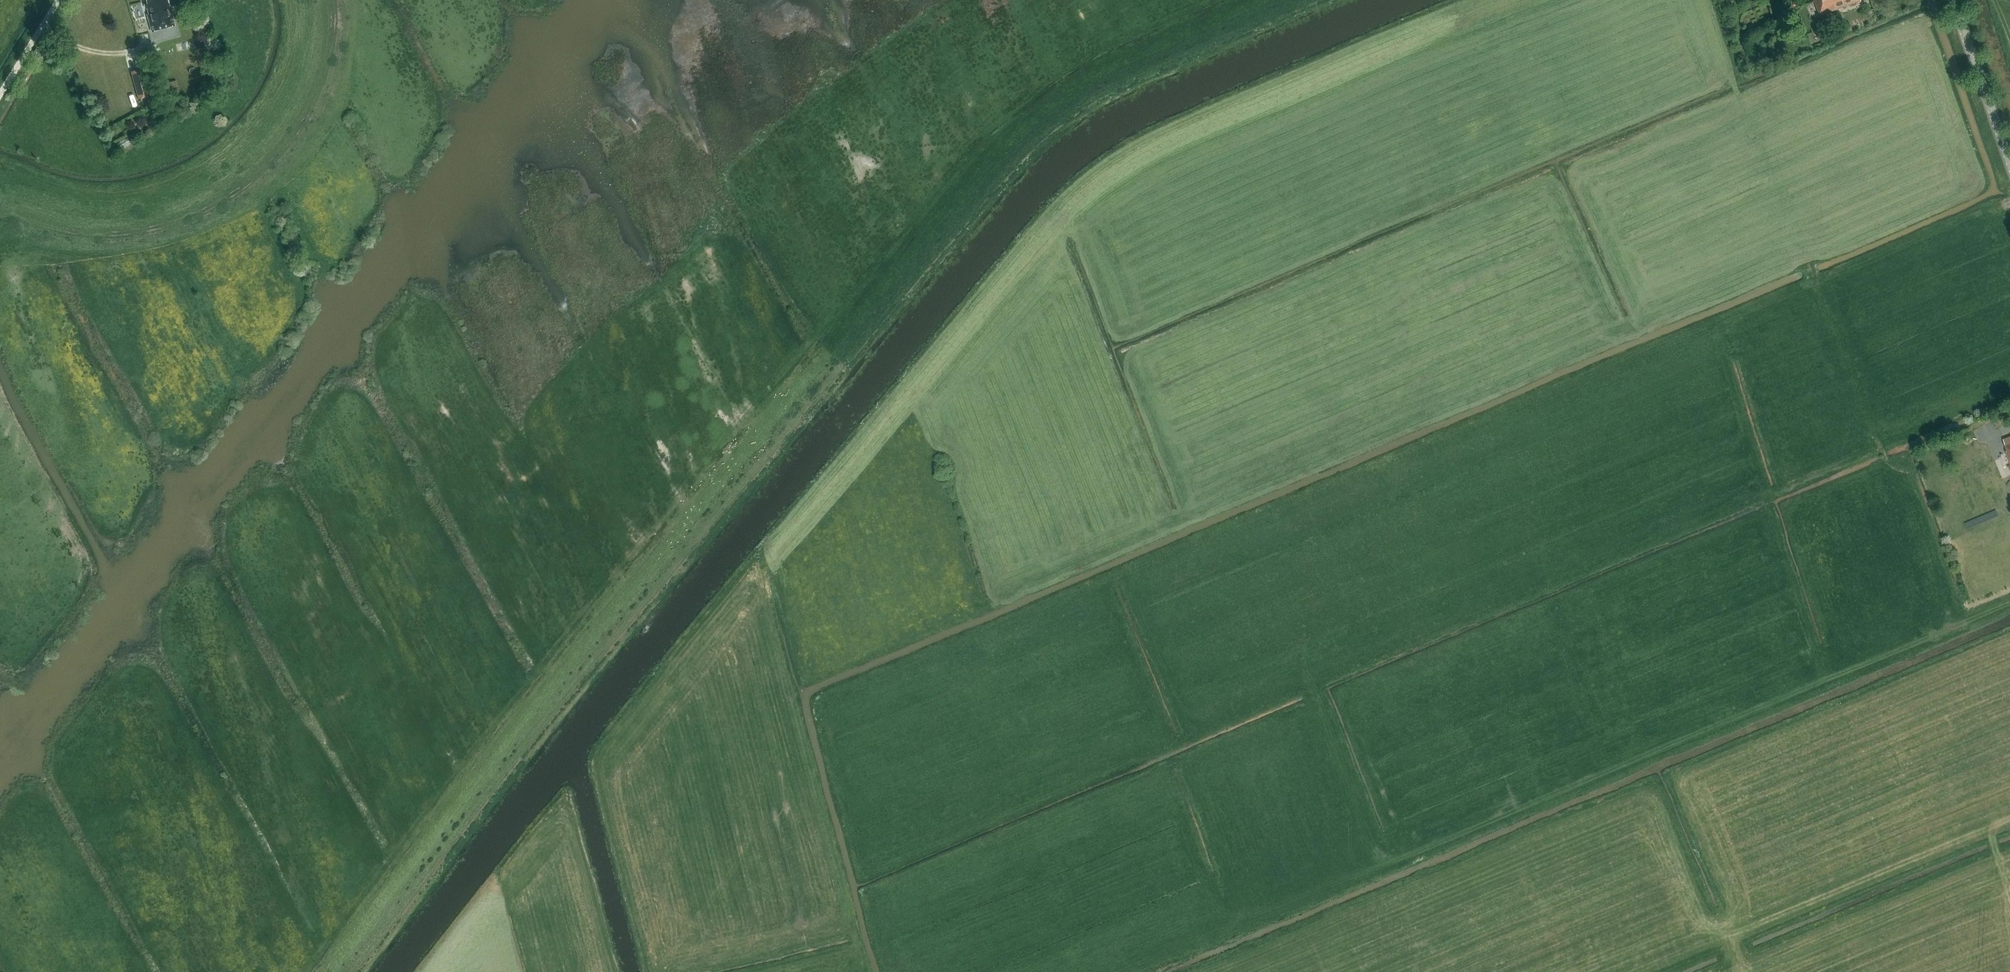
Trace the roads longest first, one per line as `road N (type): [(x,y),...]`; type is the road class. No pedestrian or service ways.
road 1 (tertiary): [(2009,153),(1957,0)]

